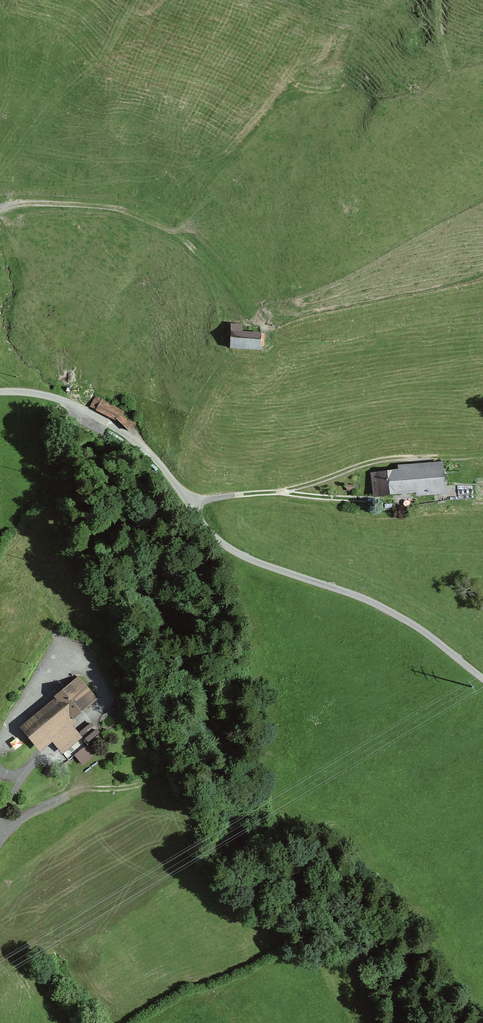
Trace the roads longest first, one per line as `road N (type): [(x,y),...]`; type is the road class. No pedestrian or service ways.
road 1 (unclassified): [(0,393),(40,394),(110,423),(152,455),(225,546),(412,623),(482,677)]
road 2 (track): [(0,842),(79,794),(169,790),(216,893),(262,931)]
road 3 (track): [(0,214),(29,201),(126,207),(214,259),(261,320)]
road 4 (track): [(281,493),(378,462),(482,455)]
road 5 (track): [(191,502),(281,493),(360,499)]

